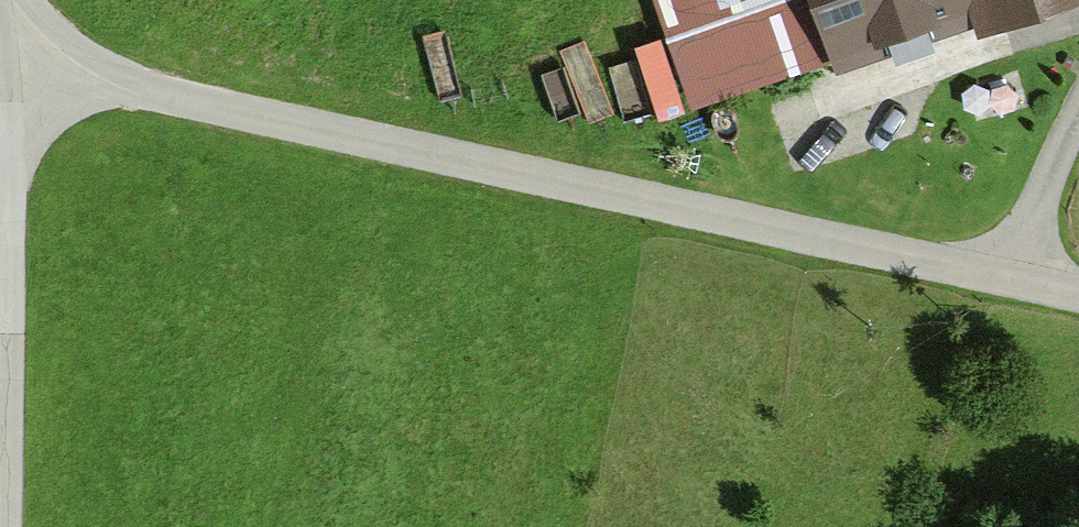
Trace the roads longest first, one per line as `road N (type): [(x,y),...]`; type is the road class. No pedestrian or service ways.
road 1 (unclassified): [(8,75),(127,88),(1078,292)]
road 2 (unclassified): [(0,325),(8,75)]
road 3 (track): [(1078,108),(1019,278)]

